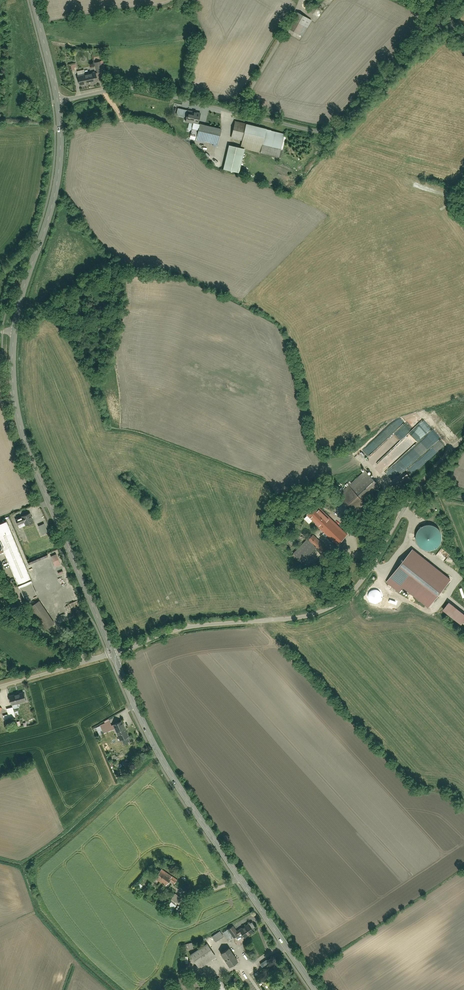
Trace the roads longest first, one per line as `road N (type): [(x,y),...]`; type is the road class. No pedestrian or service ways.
road 1 (tertiary): [(112,653),(25,448),(13,389),(16,312),(57,183),(58,102)]
road 2 (unclassified): [(112,653),(179,630),(301,618),(338,604),(463,438)]
road 3 (residential): [(446,22),(329,133),(135,90),(58,102)]
road 4 (tertiary): [(315,989),(170,774),(112,653)]
road 5 (residential): [(84,661),(45,635),(0,576)]

